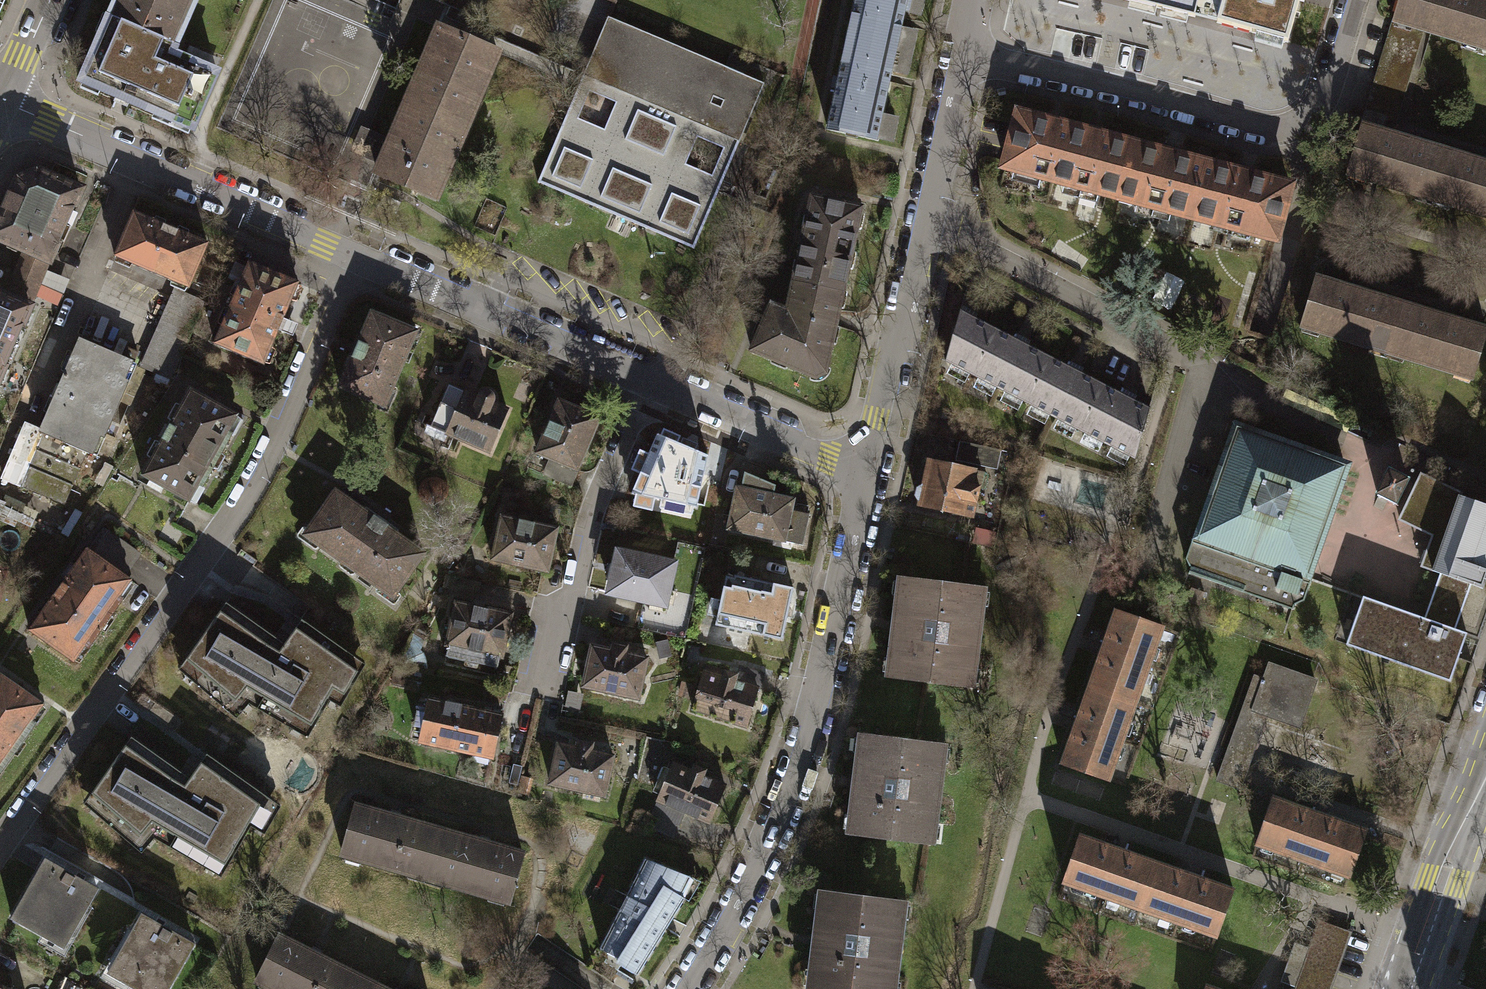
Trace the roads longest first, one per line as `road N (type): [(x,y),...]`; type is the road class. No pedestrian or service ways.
road 1 (residential): [(352,257),(242,513),(0,855)]
road 2 (residential): [(864,468),(816,716),(791,793),(757,870),(684,988)]
road 3 (residential): [(964,50),(1280,128),(1322,100),(1353,0)]
road 4 (residential): [(864,468),(964,50)]
road 5 (residential): [(0,103),(352,257)]
road 6 (residential): [(644,376),(598,489),(571,604),(549,618),(534,680)]
road 7 (residential): [(352,257),(644,376)]
road 8 (residential): [(644,376),(864,468)]
road 9 (tertiary): [(1407,988),(1485,764)]

